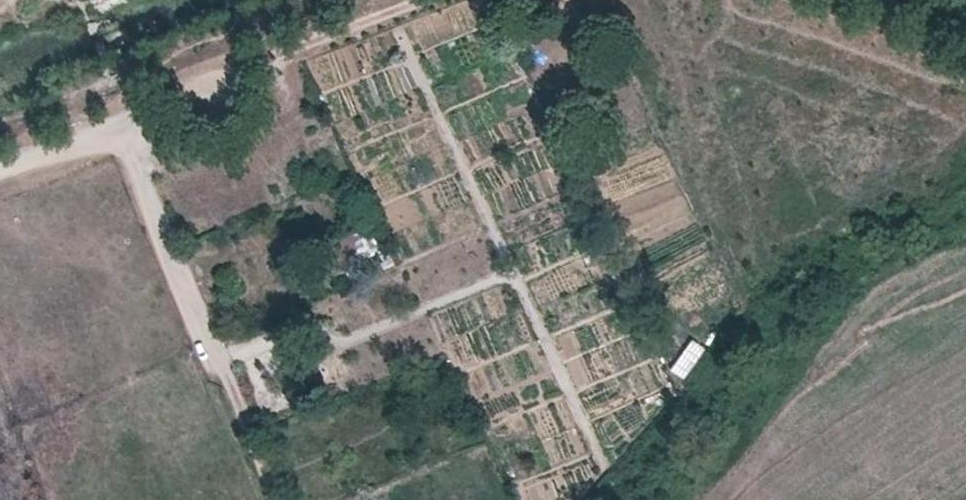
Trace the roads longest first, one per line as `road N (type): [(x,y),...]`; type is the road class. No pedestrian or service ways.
road 1 (track): [(120,125),(275,499)]
road 2 (track): [(0,174),(311,47)]

